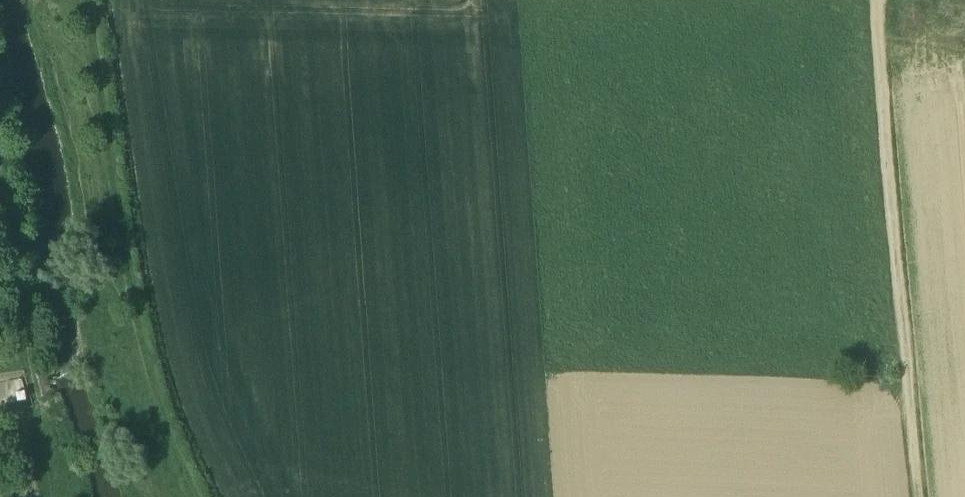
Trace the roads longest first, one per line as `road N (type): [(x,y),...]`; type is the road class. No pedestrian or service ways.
road 1 (track): [(917,496),(871,0)]

